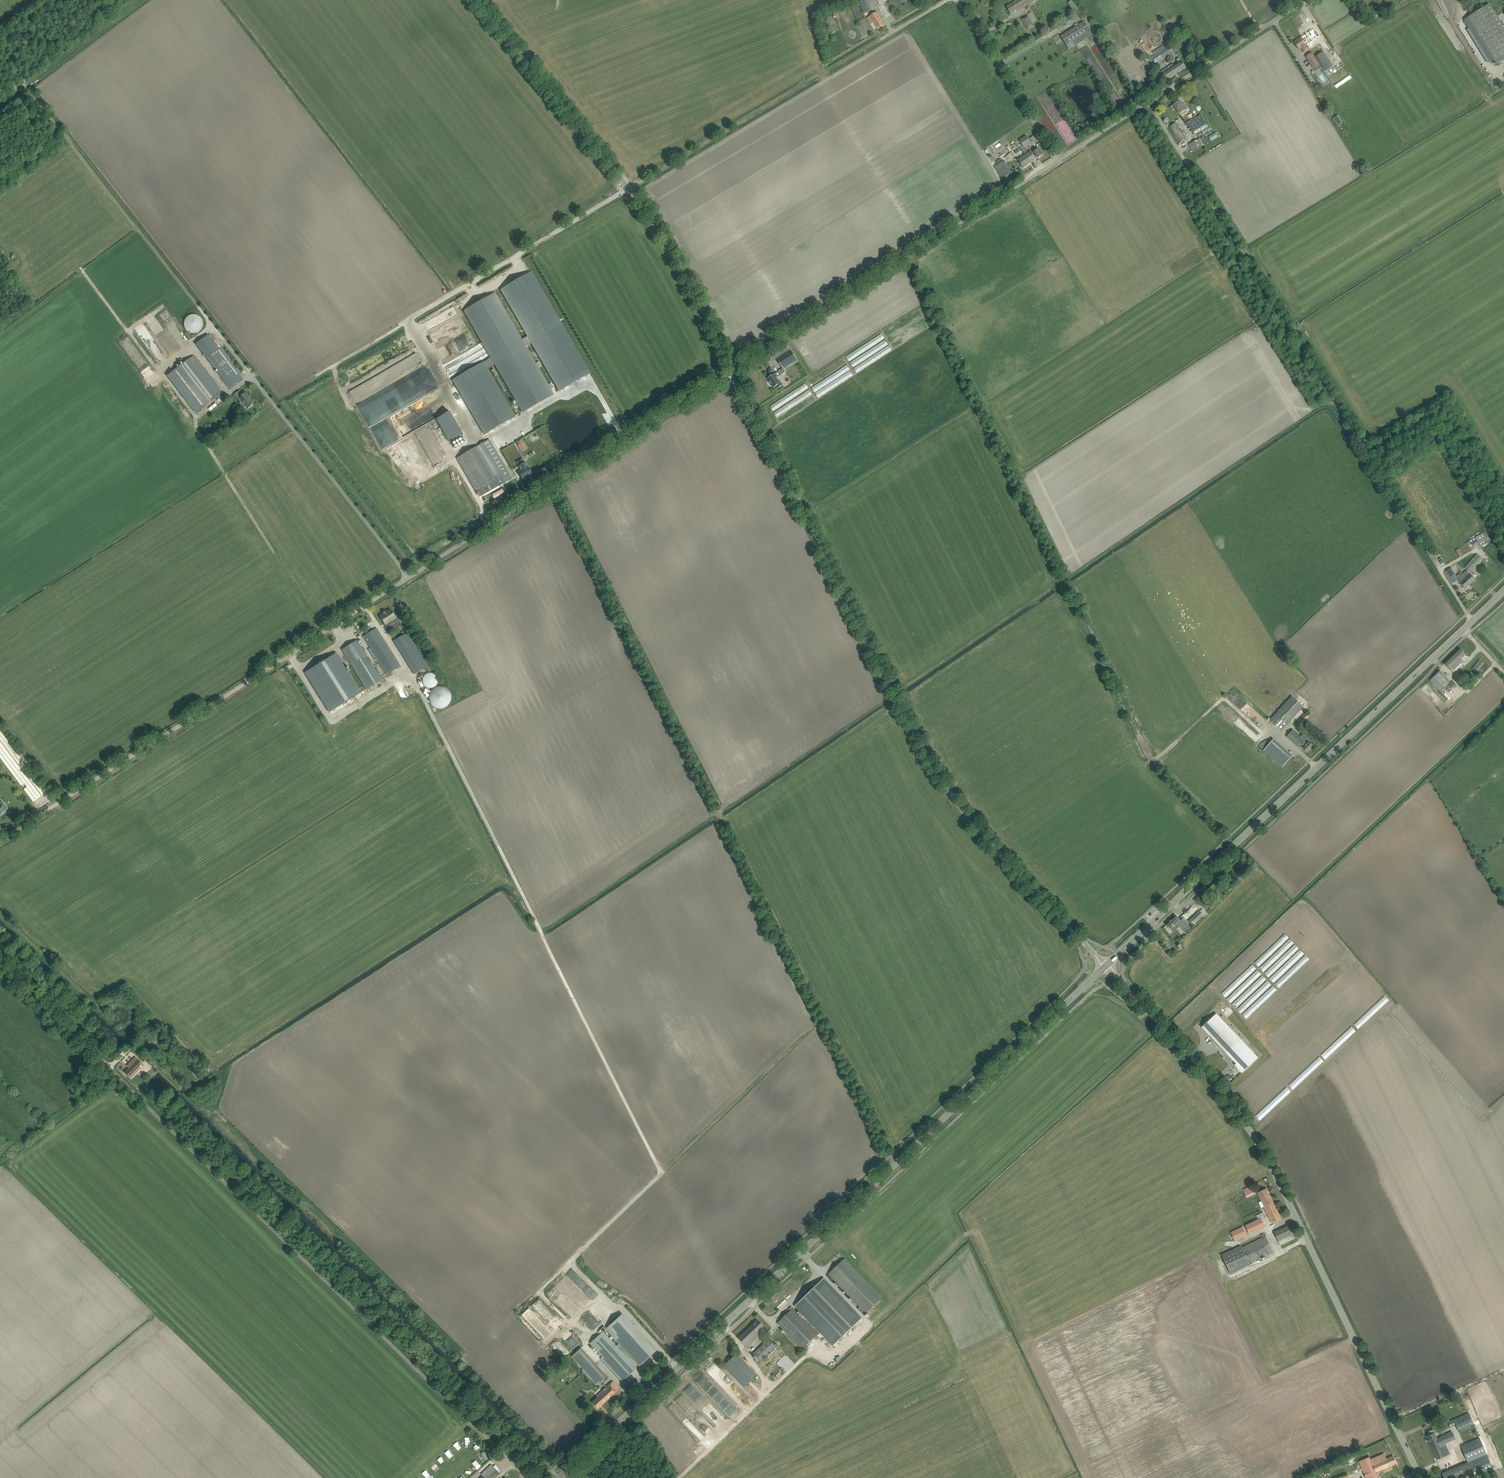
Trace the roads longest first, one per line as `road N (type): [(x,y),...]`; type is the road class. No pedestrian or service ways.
road 1 (unclassified): [(0,841),(733,368)]
road 2 (secondary): [(560,1477),(1104,968)]
road 3 (track): [(0,959),(528,1477)]
road 4 (tertiary): [(1104,968),(934,768),(733,368)]
road 5 (track): [(662,1173),(367,604)]
road 6 (tertiary): [(1423,1477),(1267,1157),(1206,1069),(1109,963)]
road 7 (track): [(879,40),(454,293)]
road 8 (secondary): [(1109,963),(1468,625)]
road 9 (track): [(1440,568),(1186,163)]
road 10 (track): [(322,633),(207,449),(181,437),(142,386),(158,374),(82,272)]
road 11 (tertiary): [(733,368),(649,215),(476,0)]
road 12 (unclassified): [(733,368),(1057,162)]
road 13 (track): [(735,1102),(523,1307)]
road 14 (track): [(157,1319),(321,1477)]
road 15 (track): [(1057,1324),(1222,1244),(1237,1244)]
road 16 (unclassified): [(956,0),(1057,162)]
road 17 (track): [(804,1358),(679,1477)]
road 18 (track): [(454,293),(518,415),(490,432)]
road 19 (track): [(316,376),(454,293)]
road 20 (unclassified): [(1148,104),(1259,32)]
road 21 (track): [(1503,1369),(1394,1419)]

